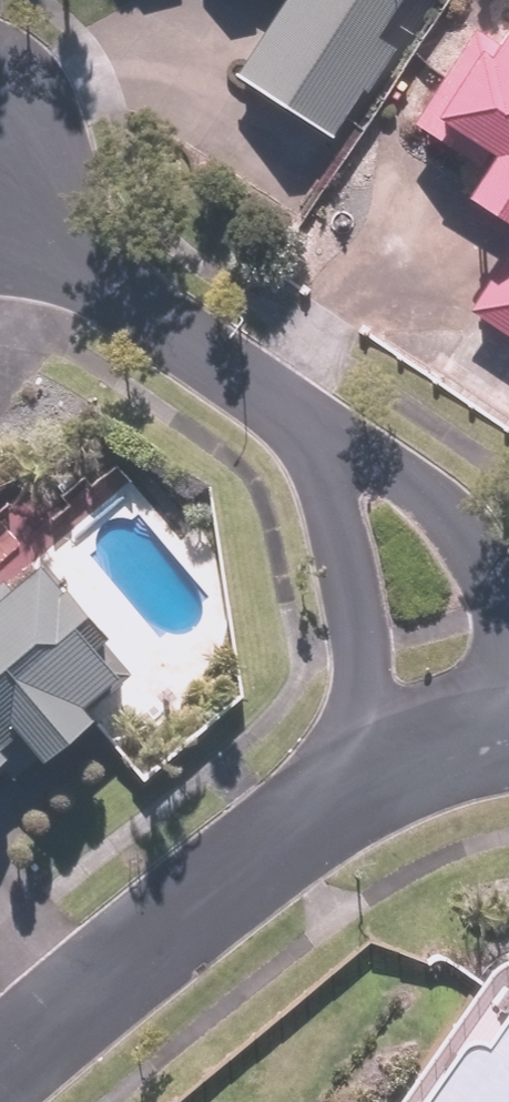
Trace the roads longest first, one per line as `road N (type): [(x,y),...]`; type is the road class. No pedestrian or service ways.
road 1 (residential): [(364,775),(0,1071)]
road 2 (residential): [(329,461),(298,411),(0,191)]
road 3 (residential): [(364,775),(370,643),(329,461)]
road 4 (residential): [(329,461),(385,472),(462,559),(504,635),(508,671)]
road 5 (residential): [(364,775),(508,734)]

